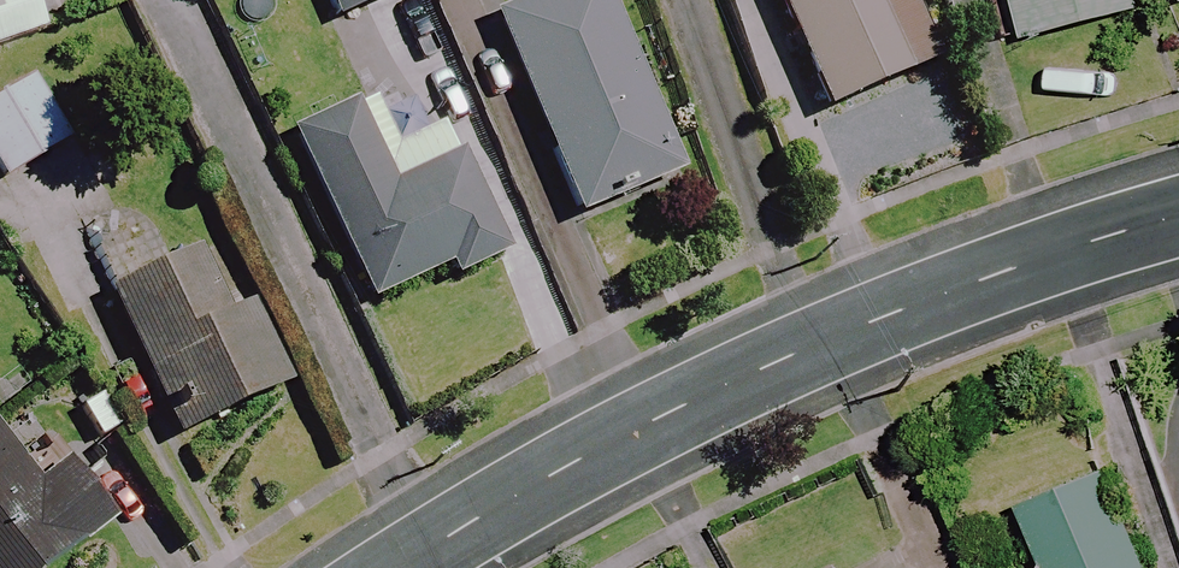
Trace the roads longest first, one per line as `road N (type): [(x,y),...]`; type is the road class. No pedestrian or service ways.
road 1 (residential): [(1178,214),(1116,229),(875,321),(663,416),(400,567)]

